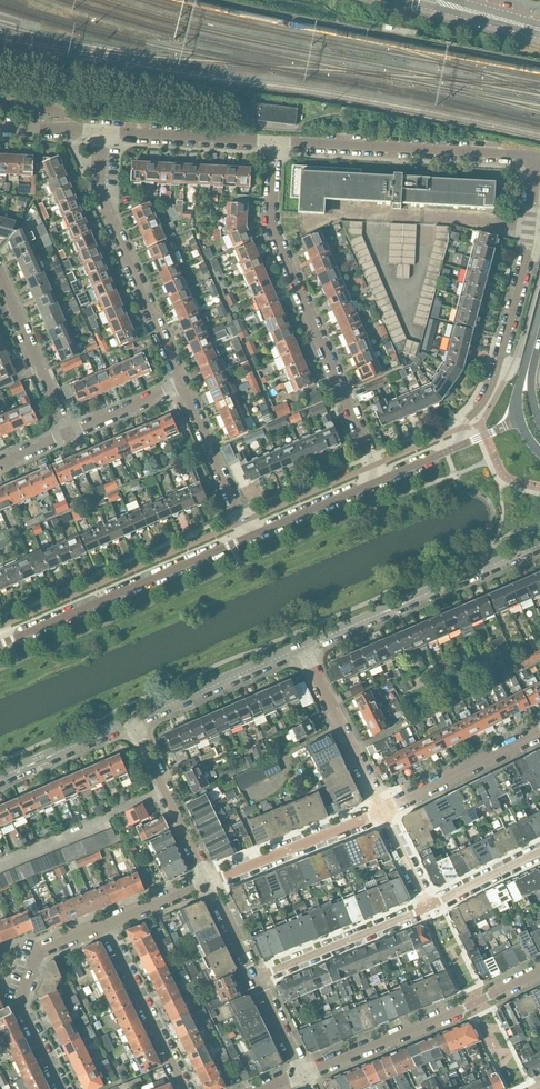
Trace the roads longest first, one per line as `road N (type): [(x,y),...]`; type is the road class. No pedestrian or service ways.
road 1 (residential): [(274,141),(270,220),(380,479)]
road 2 (residential): [(535,159),(529,242),(499,362),(462,444)]
road 3 (secondary): [(248,537),(0,644)]
road 4 (residential): [(182,384),(99,190),(102,131)]
road 5 (residential): [(274,141),(535,159)]
road 6 (residential): [(303,1073),(539,972)]
road 7 (secondary): [(305,647),(539,543)]
road 8 (residential): [(61,1088),(19,1001),(42,949),(106,923)]
road 9 (secondary): [(132,721),(305,647)]
road 10 (residential): [(209,880),(382,812)]
road 11 (residential): [(256,977),(429,910)]
road 12 (residential): [(106,923),(186,1088)]
road 13 (residential): [(305,647),(382,812)]
road 14 (residential): [(209,880),(132,721)]
road 15 (residential): [(382,812),(539,734)]
road 16 (residential): [(102,131),(274,141)]
road 17 (residential): [(0,277),(67,435)]
road 18 (residential): [(248,537),(182,384)]
road 19 (secondary): [(398,0),(539,37)]
road 20 (secondary): [(380,479),(248,537)]
road 21 (secondary): [(0,778),(132,721)]
road 22 (residential): [(182,384),(67,435)]
road 23 (residential): [(539,854),(429,910)]

